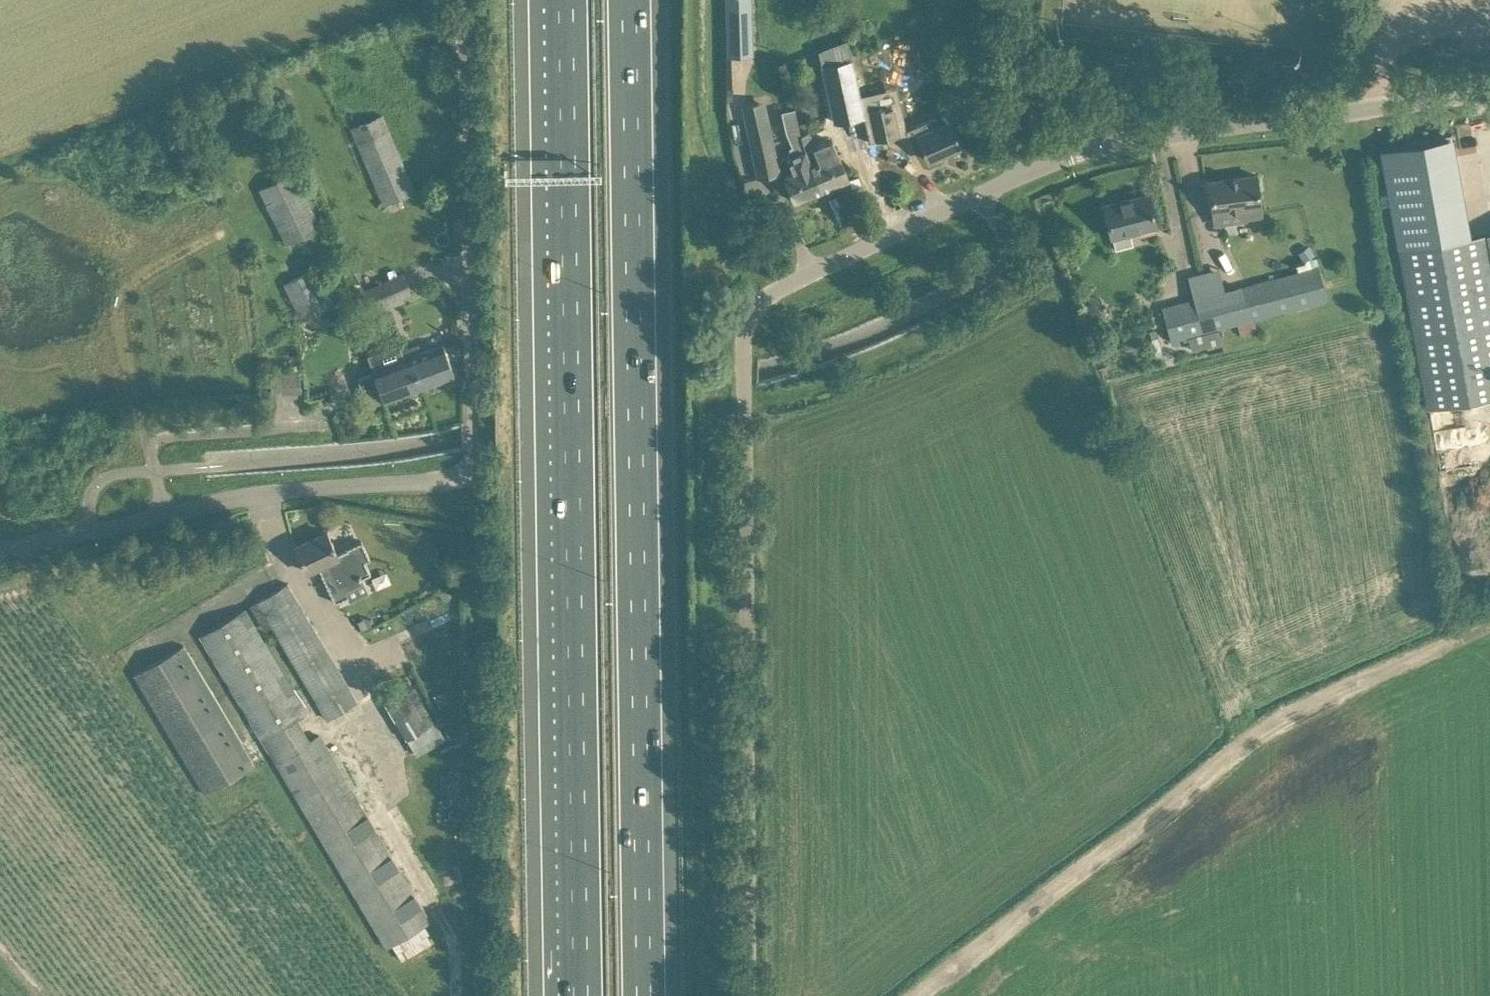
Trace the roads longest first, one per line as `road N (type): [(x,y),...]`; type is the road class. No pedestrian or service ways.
road 1 (motorway): [(565,0),(579,995)]
road 2 (motorway): [(640,995),(626,0)]
road 3 (unclassified): [(748,995),(747,324),(776,289),(980,196)]
road 4 (unclassified): [(165,514),(271,494),(450,482),(472,470),(469,0)]
road 5 (residential): [(980,196),(1070,157),(1153,136),(1489,89)]
road 6 (residential): [(165,514),(154,451),(164,439),(324,421)]
road 7 (unclassified): [(0,549),(165,514)]

